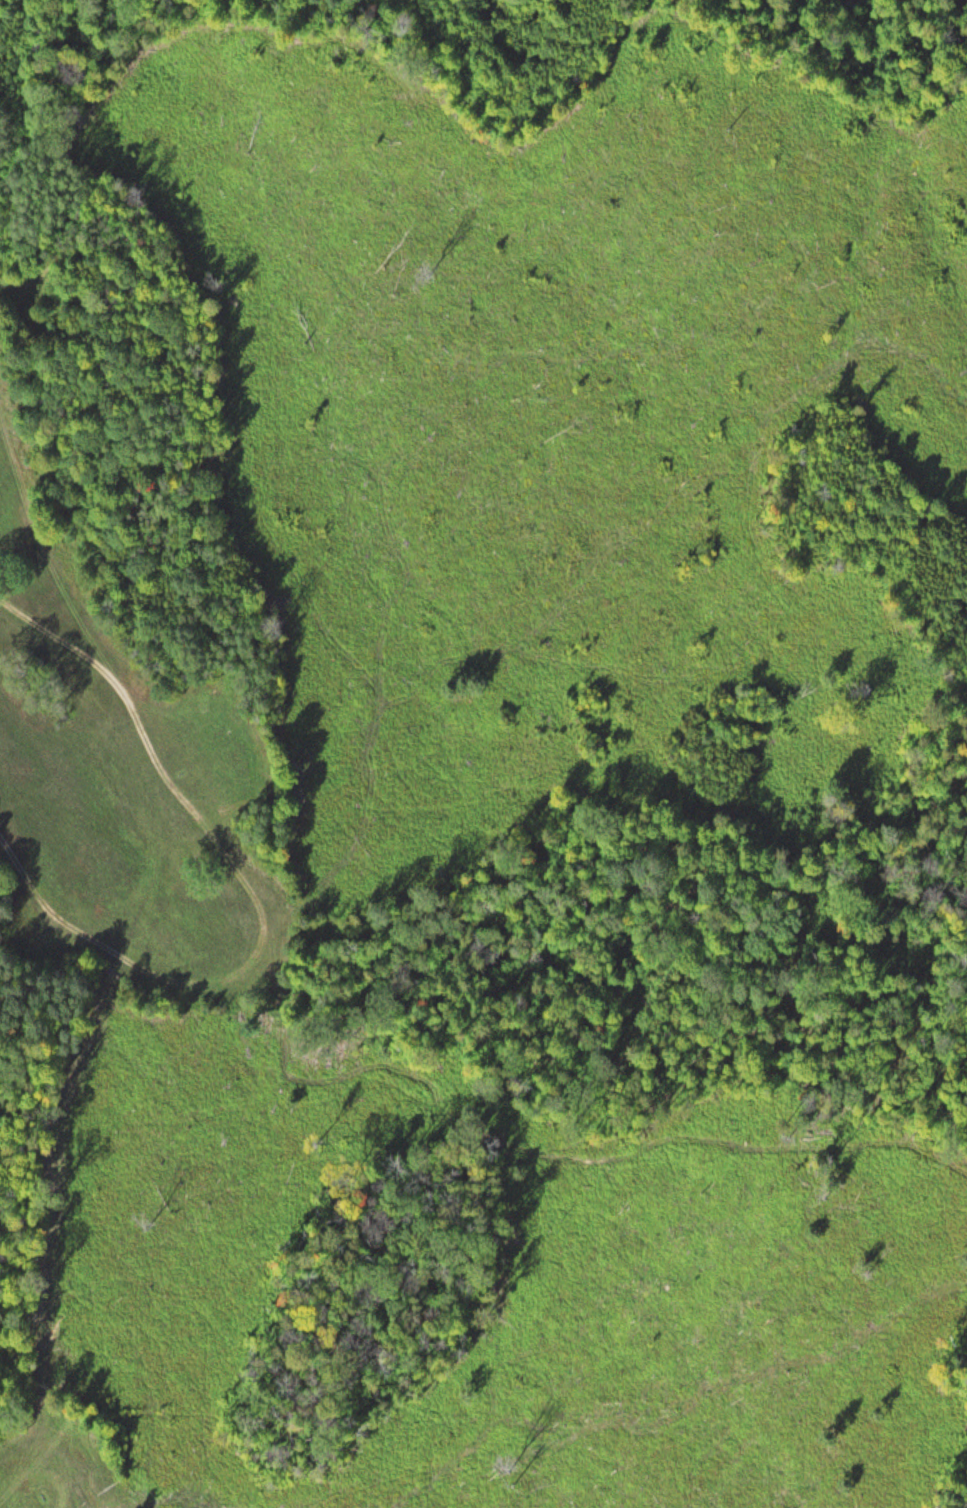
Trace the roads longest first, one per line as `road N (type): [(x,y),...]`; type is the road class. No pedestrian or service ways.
road 1 (track): [(0,601),(119,680),(157,756),(154,836),(130,944),(108,953),(47,926),(0,847)]

